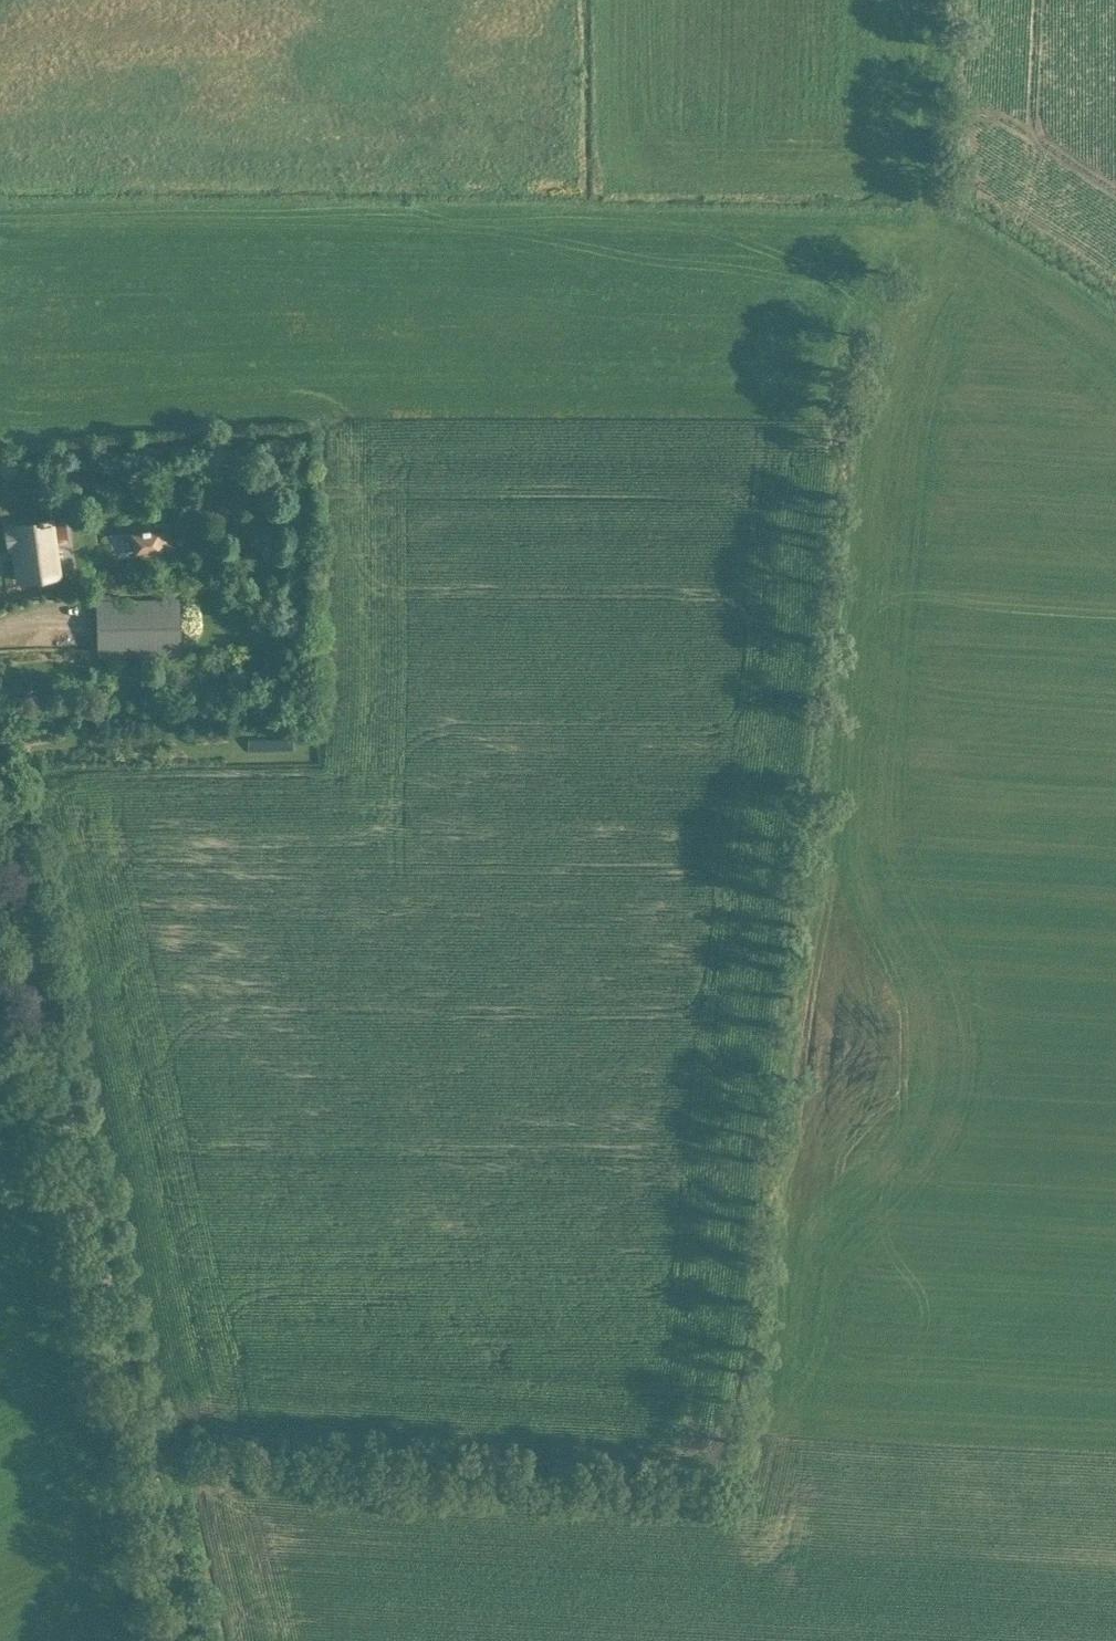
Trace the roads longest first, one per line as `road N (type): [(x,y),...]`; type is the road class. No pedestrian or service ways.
road 1 (unclassified): [(185,1640),(0,813)]

